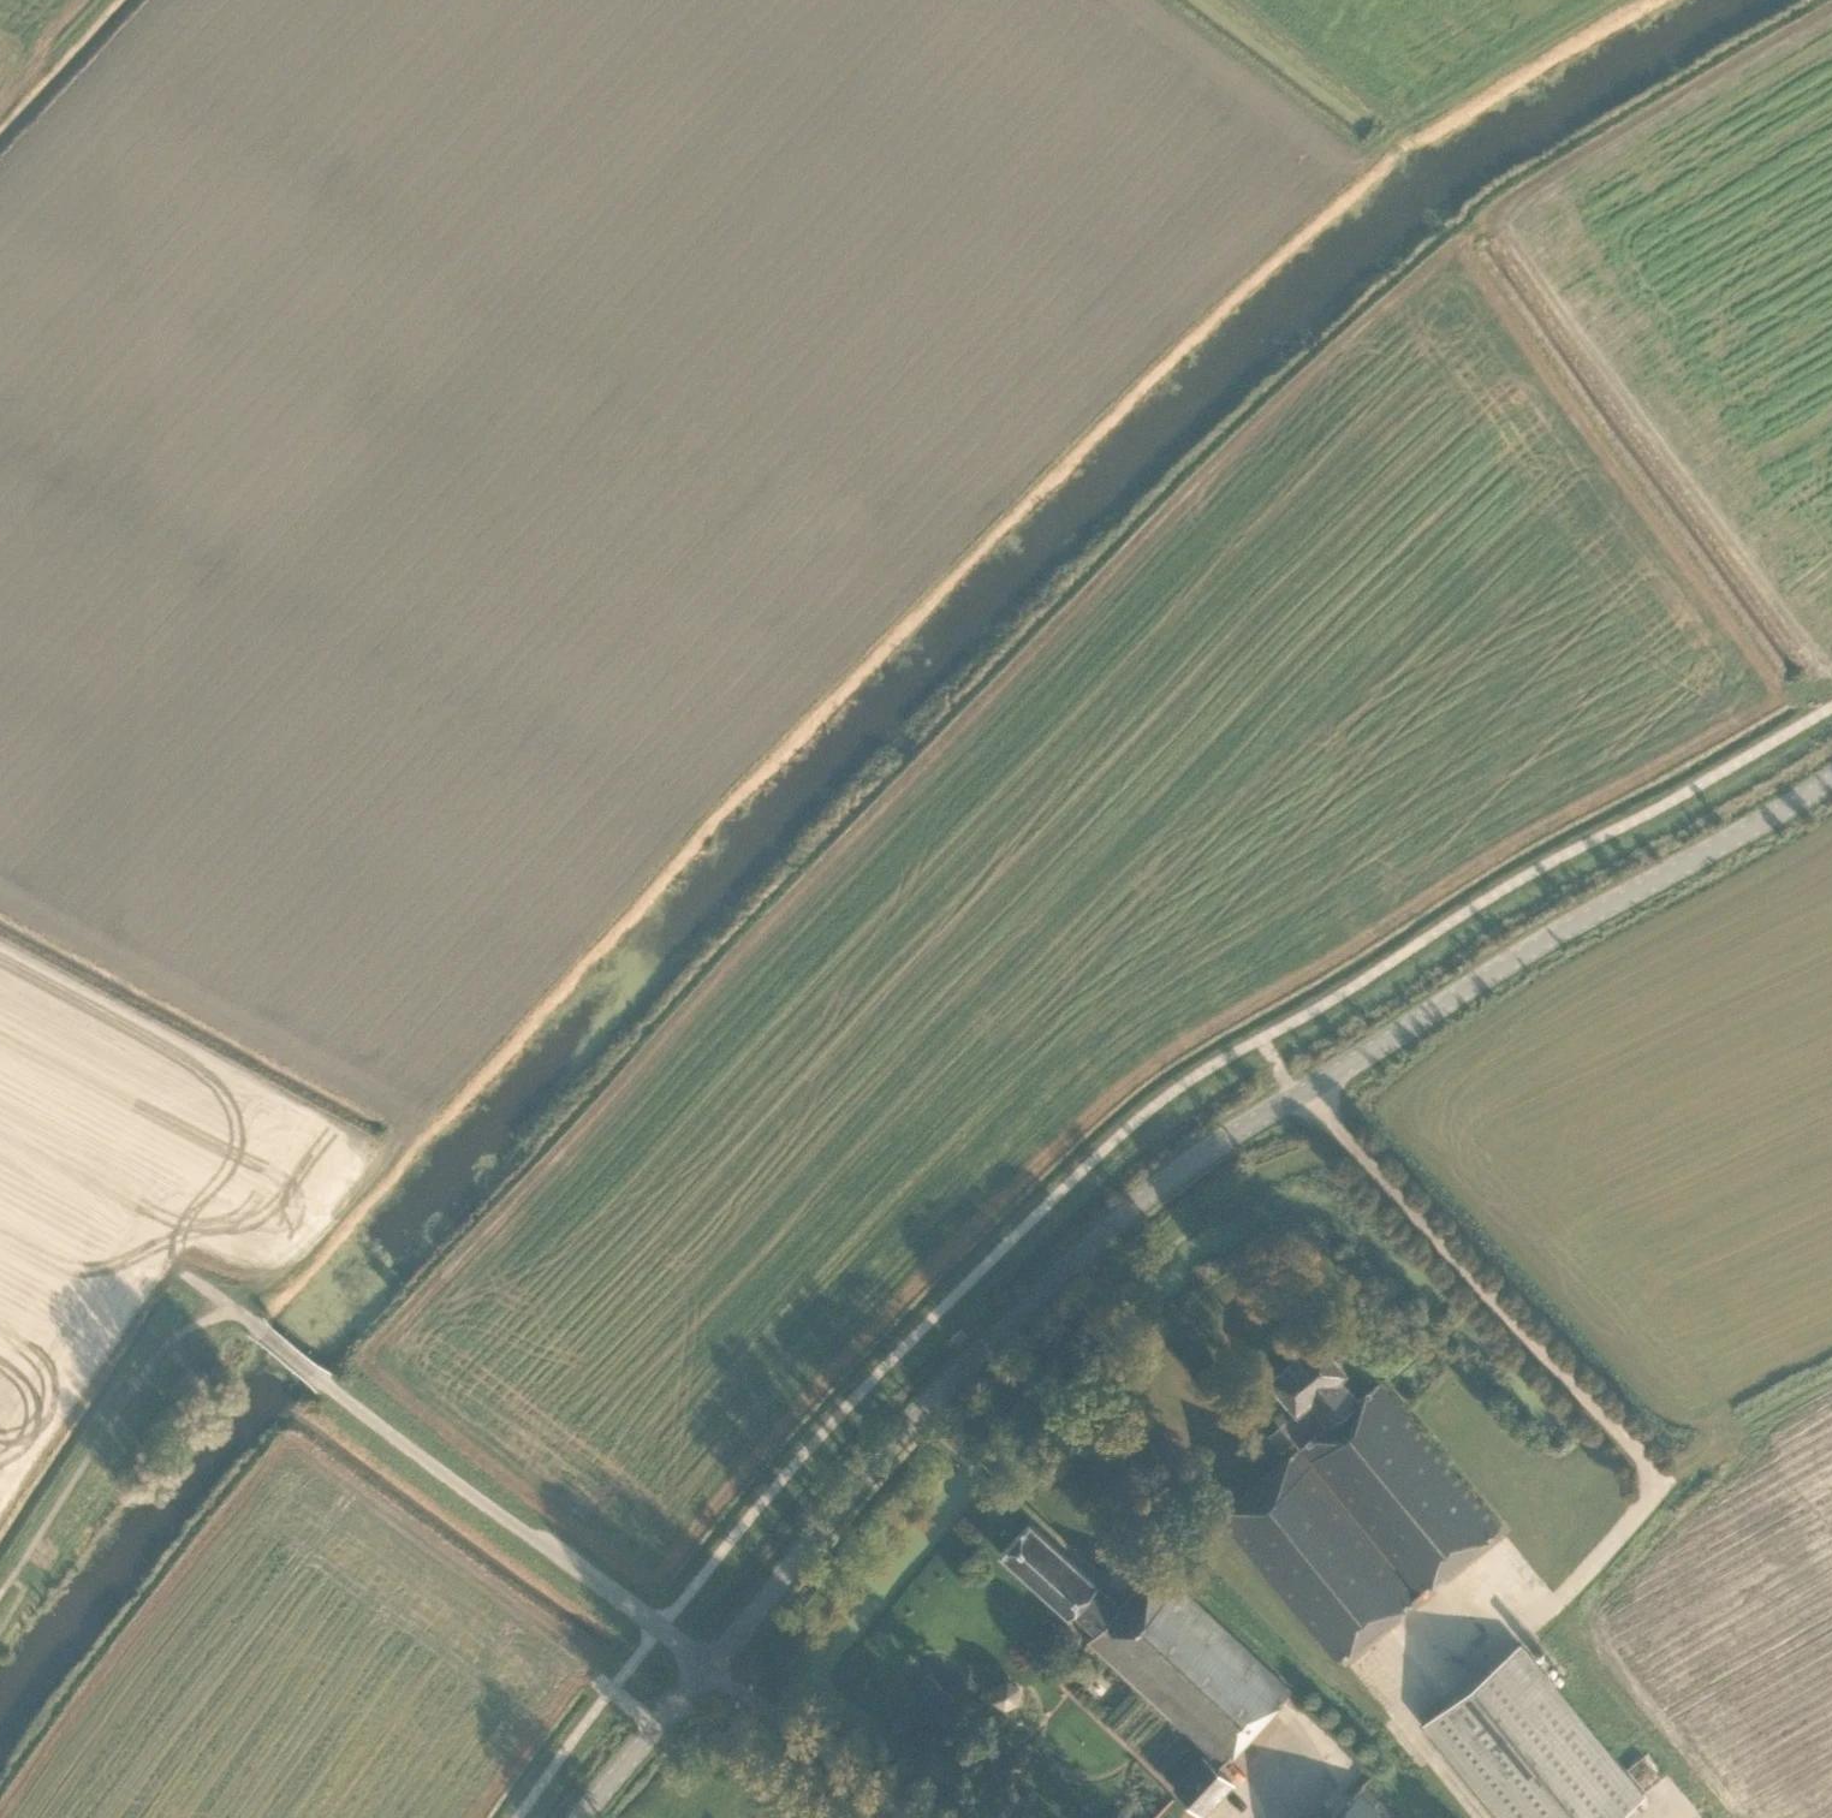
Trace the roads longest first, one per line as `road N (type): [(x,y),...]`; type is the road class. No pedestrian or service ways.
road 1 (tertiary): [(583,1817),(945,1387),(1134,1205),(1220,1140),(1525,952),(1831,778)]
road 2 (track): [(239,1308),(384,1426),(660,1626)]

